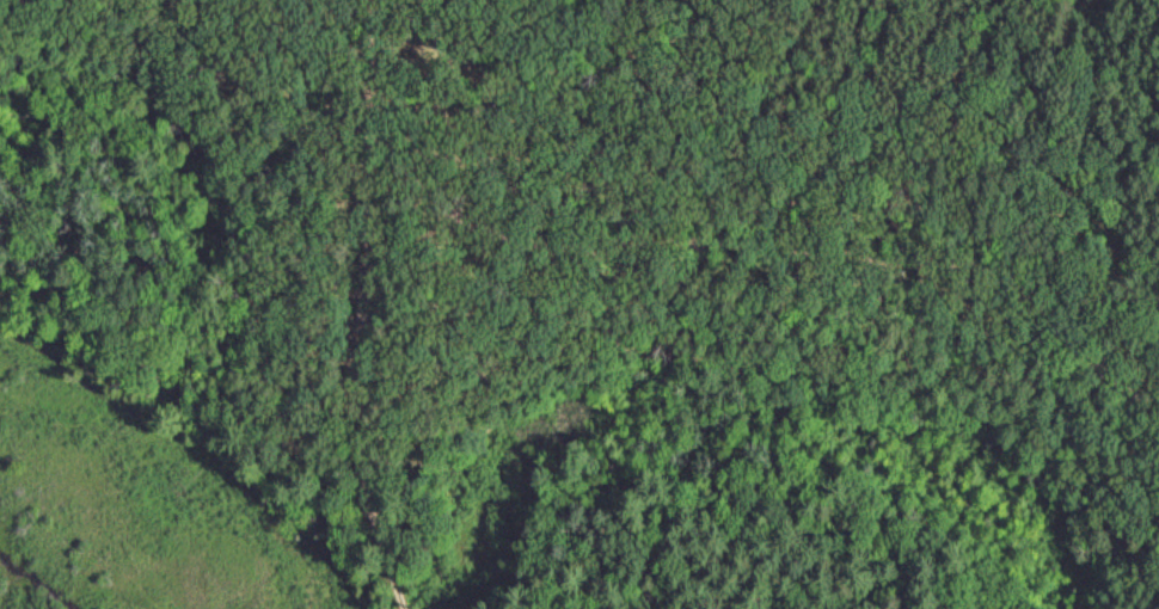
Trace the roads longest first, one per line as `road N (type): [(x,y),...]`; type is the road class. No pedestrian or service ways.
road 1 (track): [(1158,394),(895,0)]

